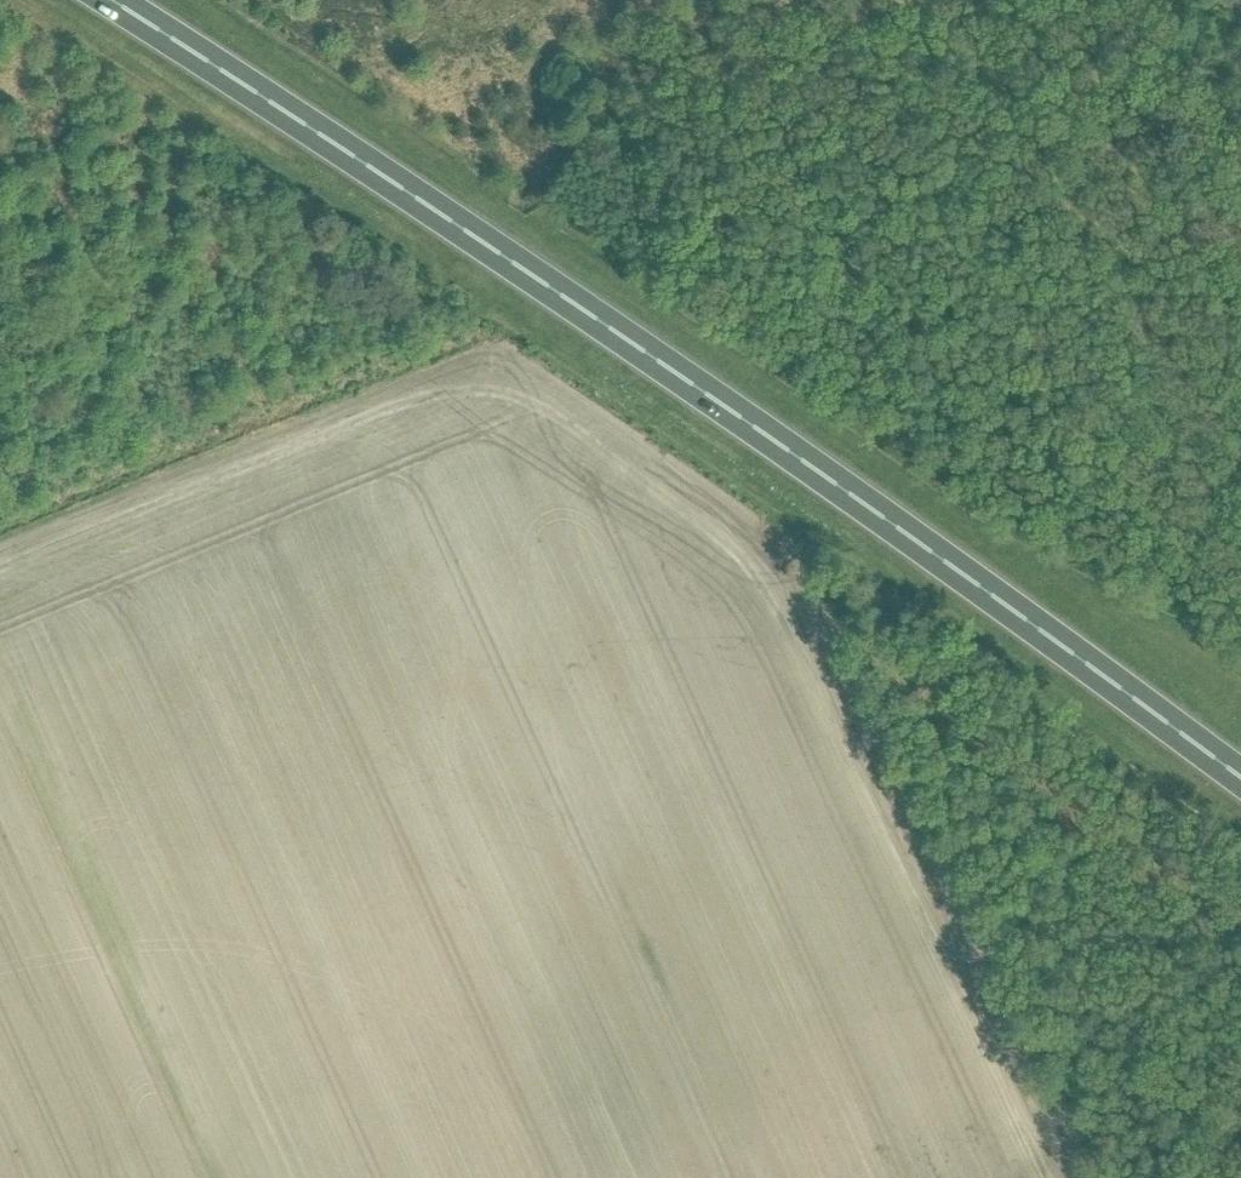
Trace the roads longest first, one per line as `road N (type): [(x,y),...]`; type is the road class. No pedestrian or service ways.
road 1 (trunk): [(1240,778),(617,333),(113,0)]

